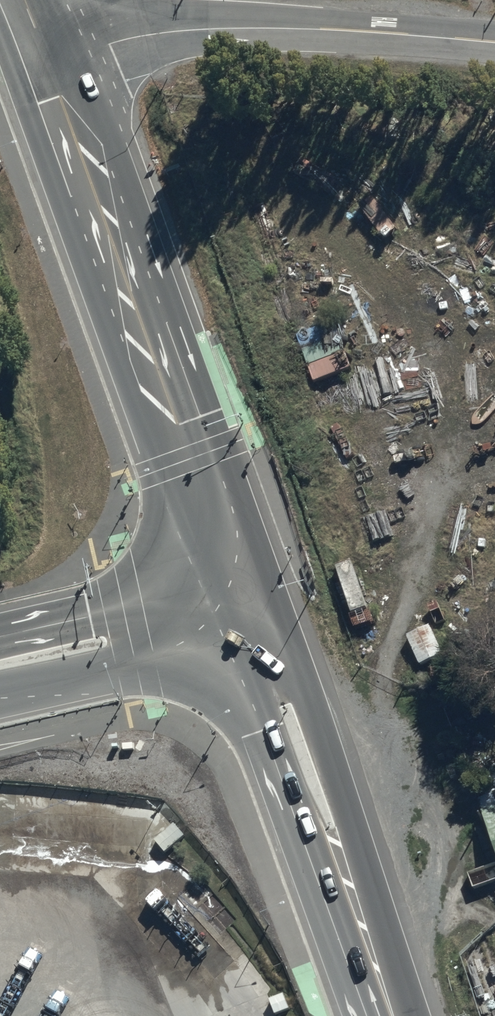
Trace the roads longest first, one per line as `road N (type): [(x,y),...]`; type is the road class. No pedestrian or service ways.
road 1 (secondary): [(253,611),(50,52)]
road 2 (unclassified): [(50,52),(224,27),(322,28),(494,46)]
road 3 (secondary): [(397,1015),(253,611)]
road 4 (secondary): [(253,611),(74,649)]

